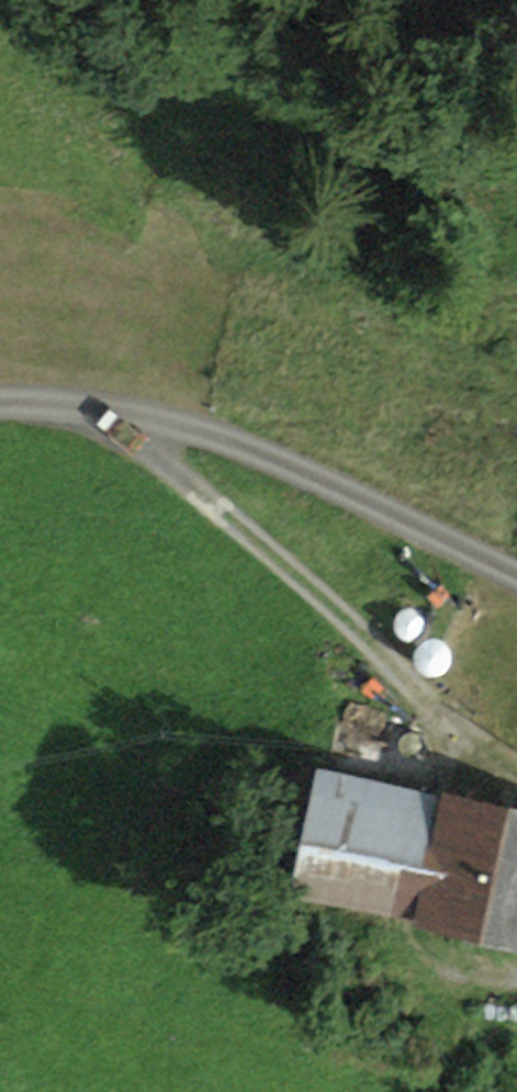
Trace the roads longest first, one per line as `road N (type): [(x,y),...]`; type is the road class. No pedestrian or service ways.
road 1 (track): [(0,417),(105,414),(366,515),(516,587)]
road 2 (track): [(487,782),(372,641),(105,414)]

